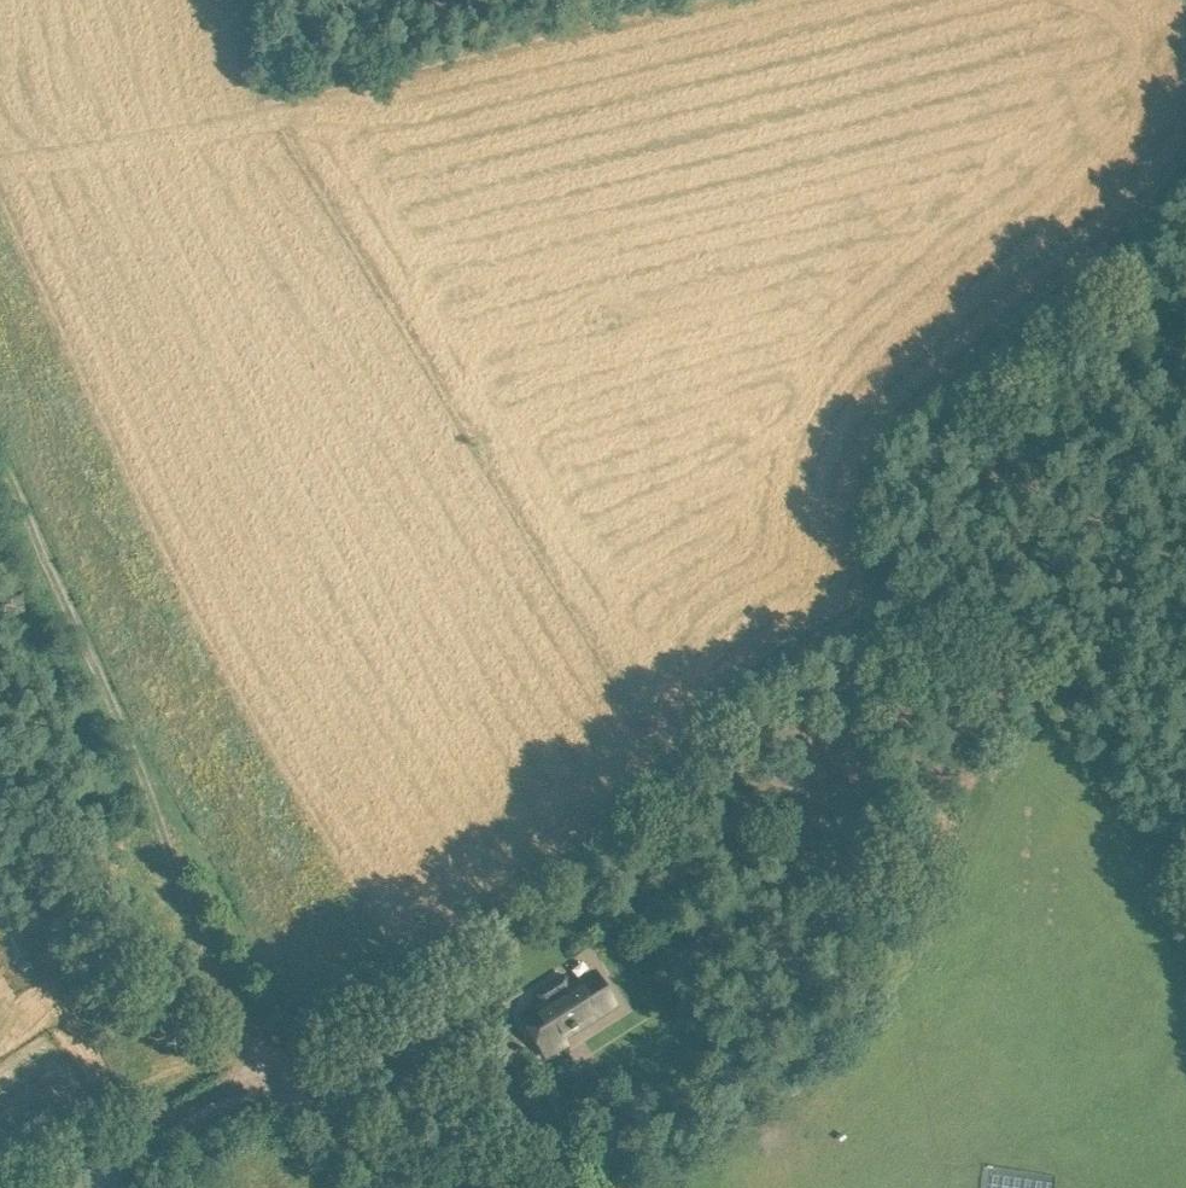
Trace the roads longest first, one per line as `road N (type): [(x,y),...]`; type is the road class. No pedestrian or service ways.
road 1 (track): [(883,615),(303,1061)]
road 2 (track): [(303,1061),(0,433)]
road 3 (unclassified): [(96,1187),(209,1114),(246,1103),(331,1118),(427,1187)]

